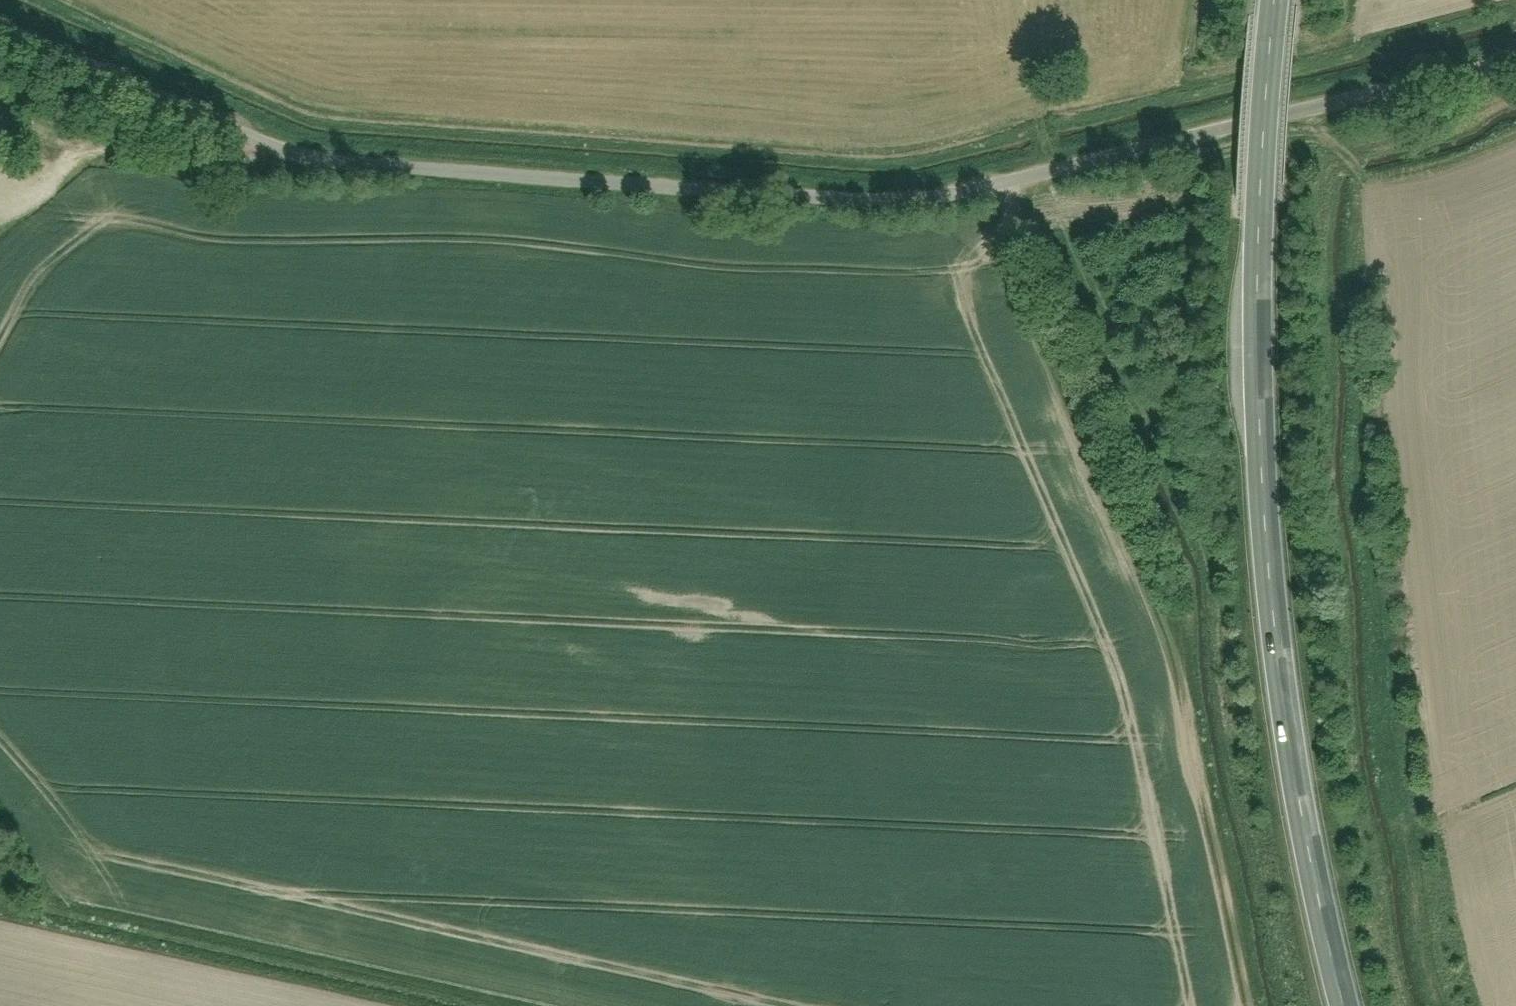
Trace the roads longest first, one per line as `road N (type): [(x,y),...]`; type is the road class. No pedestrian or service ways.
road 1 (residential): [(1515,62),(950,198),(872,203),(322,161),(0,31)]
road 2 (primary): [(1274,0),(1259,254),(1268,557),(1308,845),(1348,1005)]

